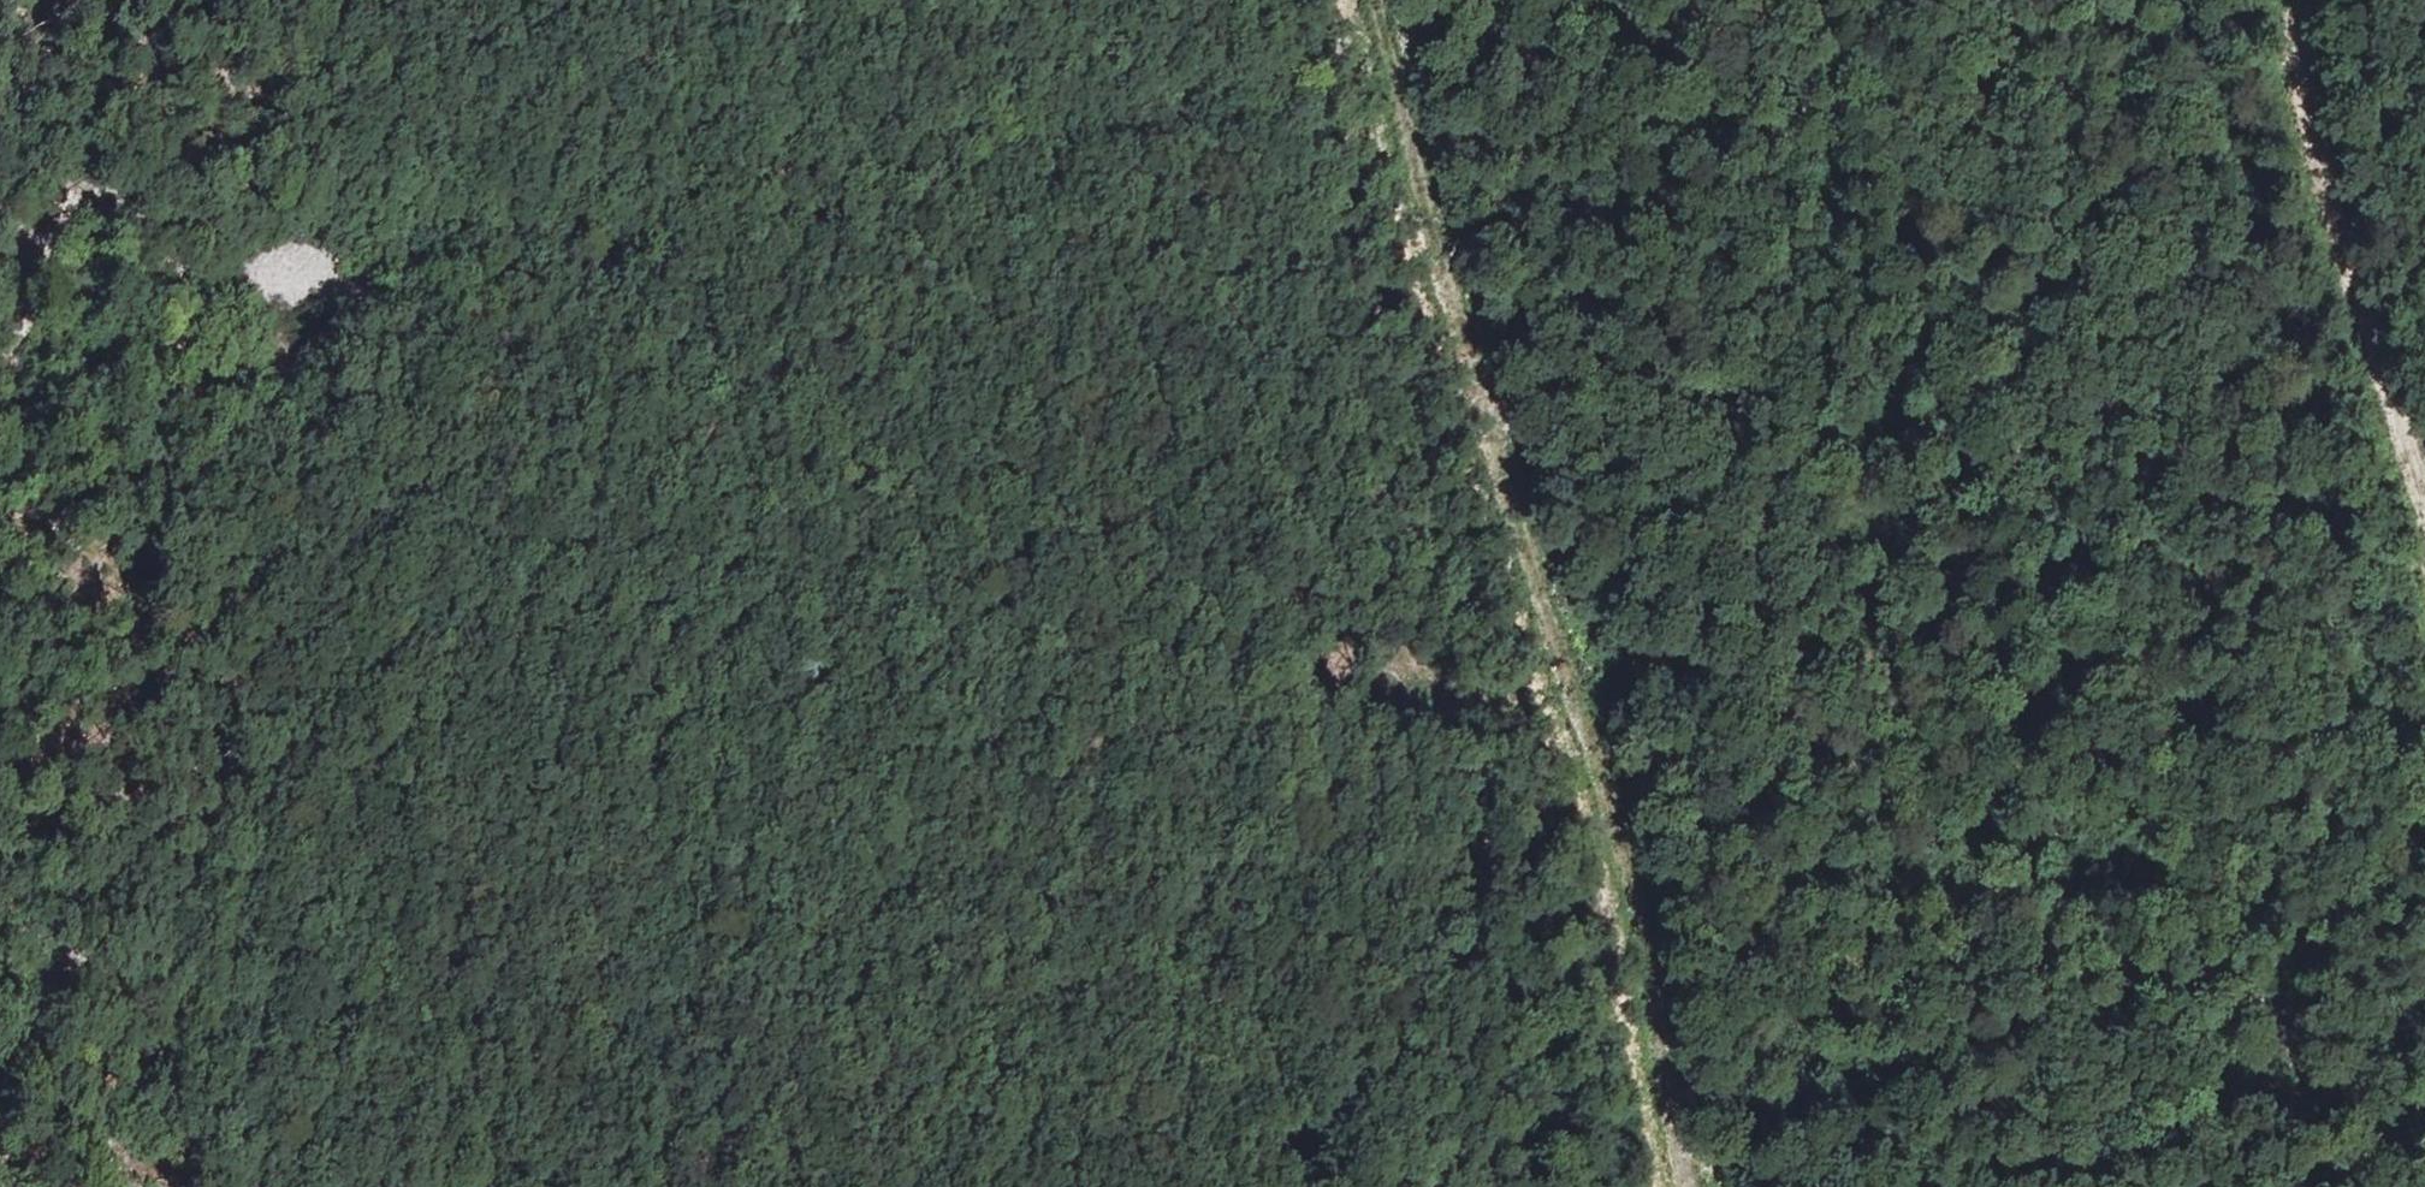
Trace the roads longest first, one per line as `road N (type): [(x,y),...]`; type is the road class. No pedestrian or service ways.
road 1 (track): [(1383,0),(1629,844),(1709,1186)]
road 2 (track): [(2424,472),(2344,199),(2314,0)]

